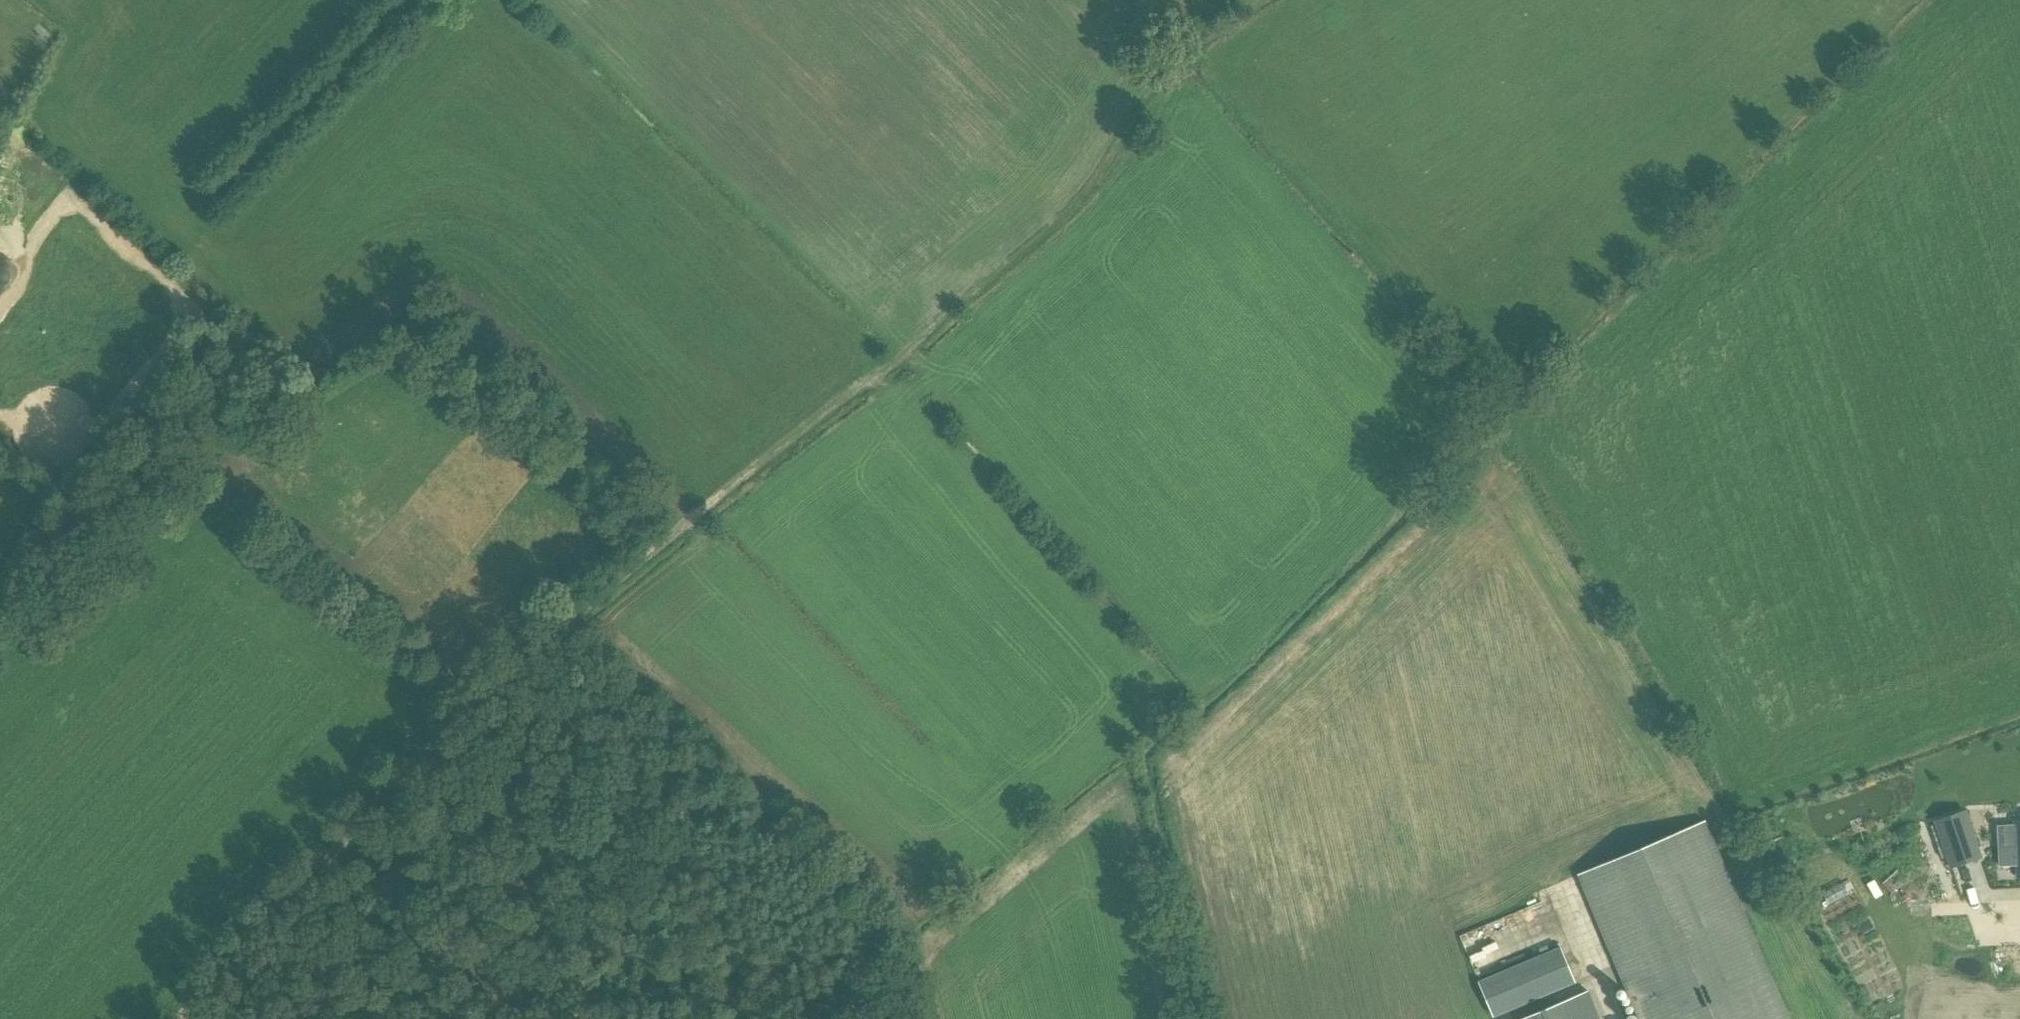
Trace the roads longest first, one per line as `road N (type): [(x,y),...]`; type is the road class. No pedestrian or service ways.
road 1 (track): [(1268,0),(1154,77),(1061,218),(472,699),(181,1018)]

